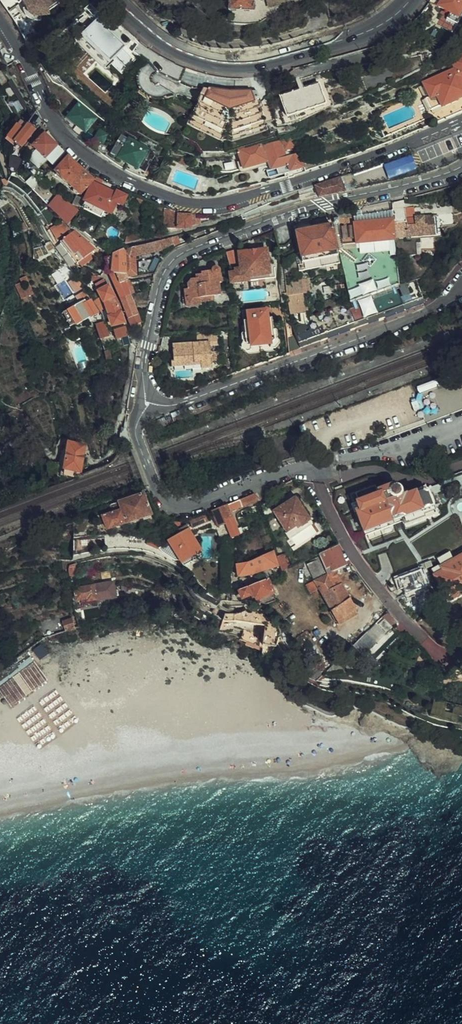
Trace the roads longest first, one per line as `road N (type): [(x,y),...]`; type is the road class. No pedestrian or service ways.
road 1 (residential): [(0,20),(69,142),(120,178),(184,203),(226,203),(461,121)]
road 2 (residential): [(149,402),(146,346),(162,277),(174,260),(269,216),(461,166)]
road 3 (residential): [(461,287),(405,319),(180,403),(149,402)]
road 4 (primary): [(118,0),(168,44),(233,64),(367,31),(410,0)]
road 5 (residential): [(149,402),(138,441),(163,500),(176,507),(303,470)]

